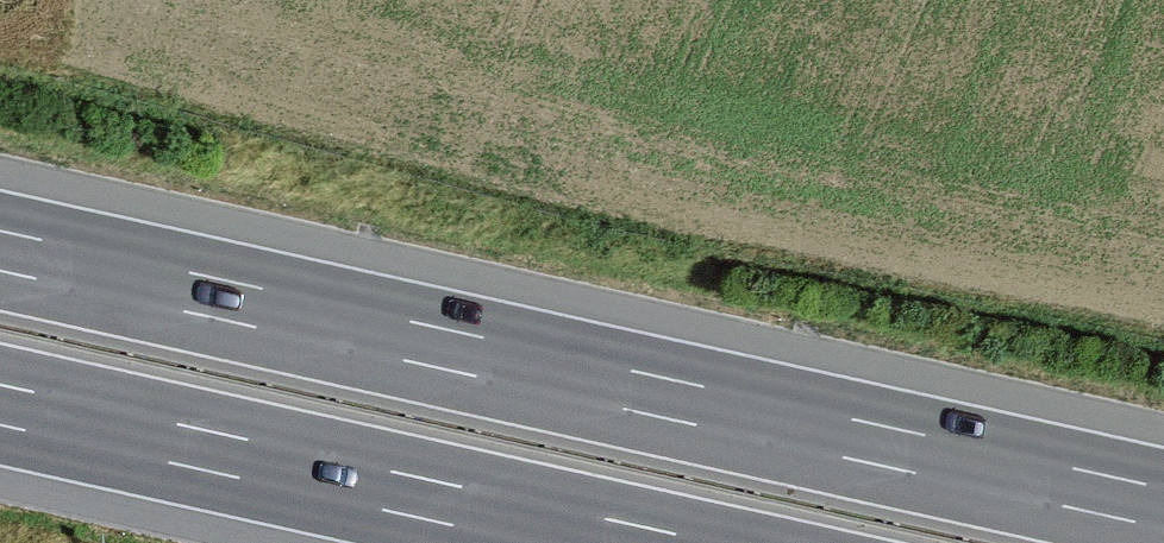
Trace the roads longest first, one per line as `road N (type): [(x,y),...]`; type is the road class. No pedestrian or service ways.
road 1 (motorway): [(1163,510),(0,252)]
road 2 (motorway): [(0,405),(621,542)]

